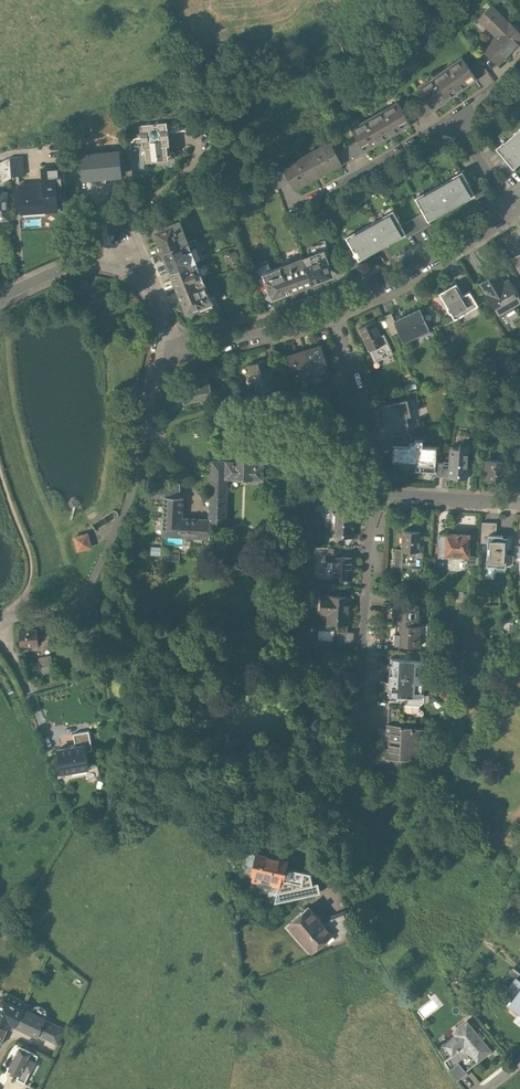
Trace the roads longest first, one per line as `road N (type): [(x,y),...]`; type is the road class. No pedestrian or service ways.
road 1 (residential): [(380,496),(363,705),(304,861)]
road 2 (residential): [(0,620),(67,613),(91,586),(138,477),(161,361)]
road 3 (residential): [(161,361),(155,297),(127,268),(92,262),(0,301)]
road 4 (residential): [(333,312),(517,208)]
road 5 (residential): [(333,312),(368,418),(380,496)]
road 6 (residential): [(161,361),(333,312)]
road 7 (residential): [(297,205),(450,120)]
road 8 (residential): [(380,496),(519,504)]

